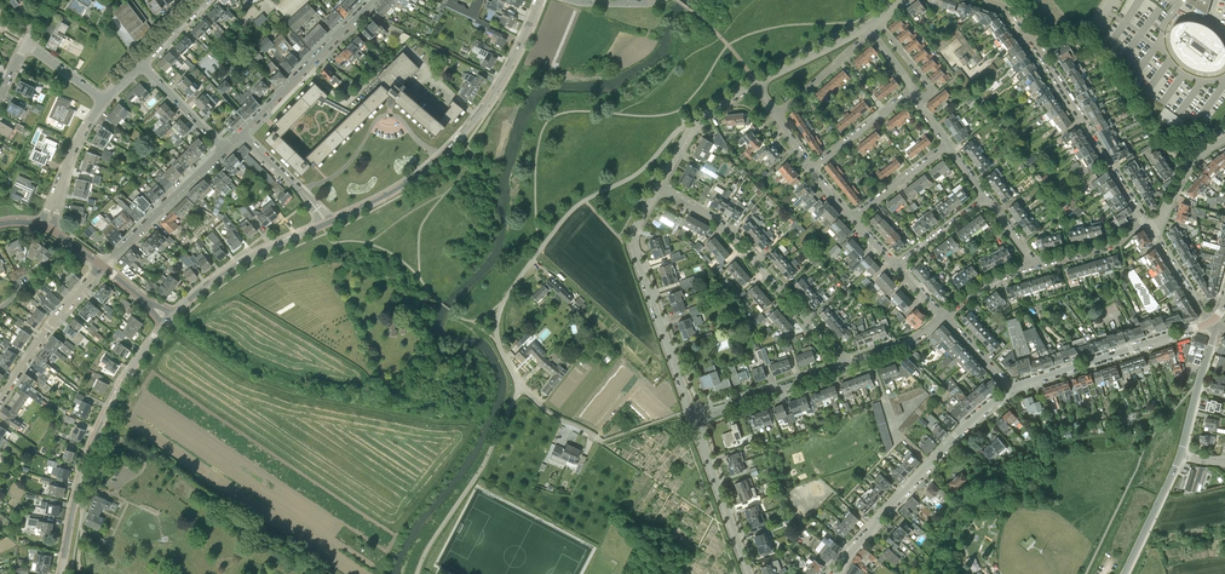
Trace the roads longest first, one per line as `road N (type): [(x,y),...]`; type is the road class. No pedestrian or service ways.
road 1 (unclassified): [(519,388),(497,338),(505,301),(571,211),(636,174),(677,132),(693,126)]
road 2 (secondary): [(328,222),(398,188),(459,138),(502,80),(539,0)]
road 3 (secondary): [(62,573),(99,430),(170,319)]
road 4 (residential): [(1146,223),(1001,0)]
road 5 (residential): [(848,361),(730,227),(658,186)]
road 6 (residential): [(836,573),(956,437),(1011,388)]
road 7 (residential): [(695,418),(632,242),(658,186)]
road 8 (residential): [(1011,388),(1213,321)]
road 9 (unclassified): [(417,573),(519,388)]
road 10 (residential): [(242,133),(373,0)]
road 11 (secondary): [(170,319),(242,262),(328,222)]
road 12 (residential): [(103,266),(225,148)]
road 13 (residential): [(103,266),(0,400)]
road 14 (residential): [(751,573),(695,418)]
road 15 (residential): [(695,418),(848,361)]
road 16 (residential): [(104,101),(76,146),(47,227)]
road 17 (residential): [(1180,456),(1124,573)]
road 18 (residential): [(810,169),(914,93)]
road 19 (residential): [(328,222),(242,133)]
road 20 (residential): [(853,219),(951,146)]
road 21 (residential): [(1032,263),(1102,247),(1146,223)]
road 22 (residential): [(776,116),(854,51),(858,32)]

